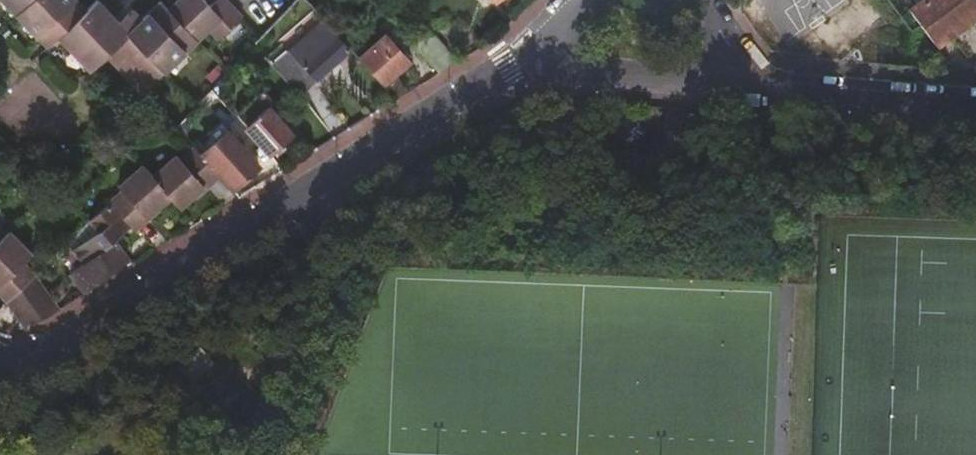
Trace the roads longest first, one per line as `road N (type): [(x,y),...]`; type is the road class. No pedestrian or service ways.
road 1 (residential): [(530,66),(487,79),(0,368)]
road 2 (residential): [(530,66),(754,85)]
road 3 (residential): [(754,85),(975,103)]

